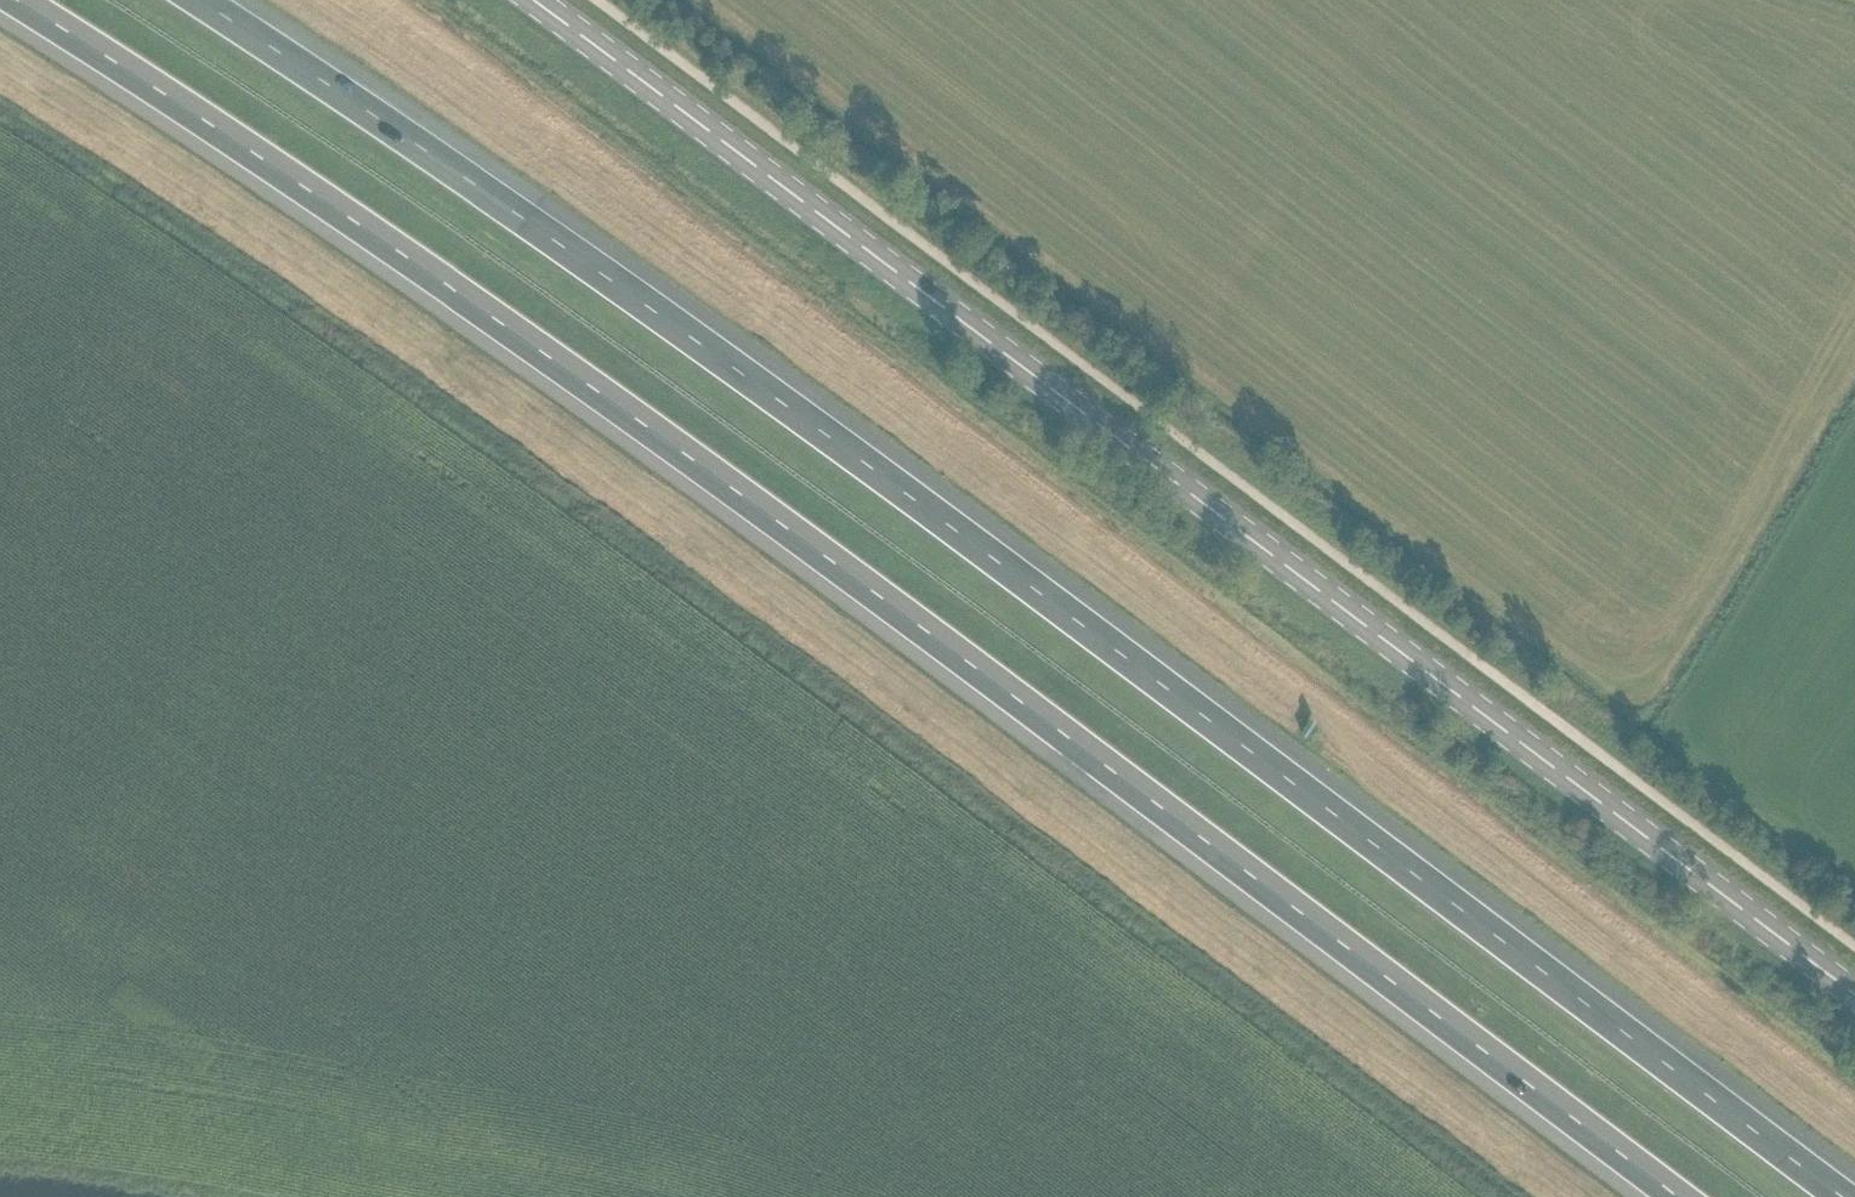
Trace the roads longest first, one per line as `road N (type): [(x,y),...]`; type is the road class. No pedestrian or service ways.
road 1 (motorway): [(15,0),(643,424),(1676,1196)]
road 2 (motorway): [(1841,1196),(722,356),(199,0)]
road 3 (tertiary): [(1854,998),(529,0)]

